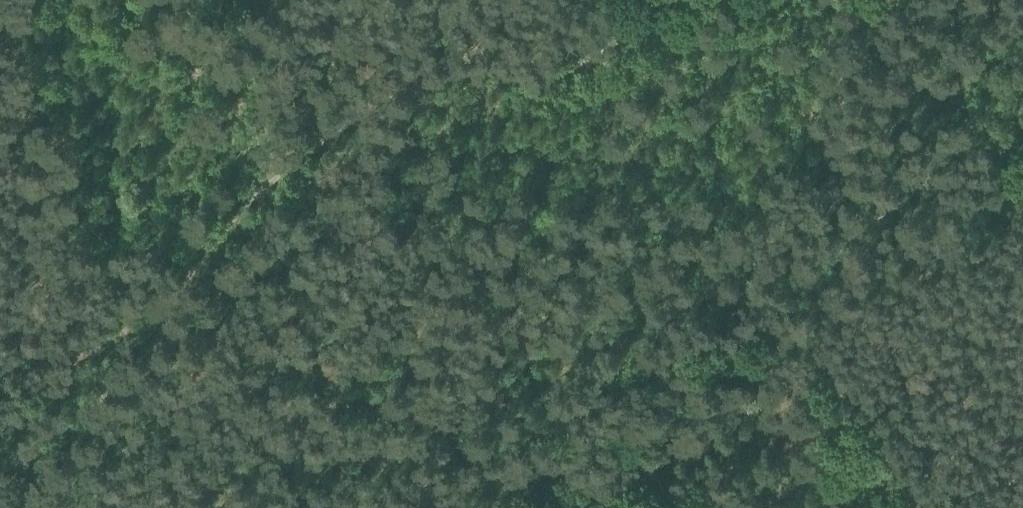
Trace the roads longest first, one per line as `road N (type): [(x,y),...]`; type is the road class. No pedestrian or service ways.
road 1 (track): [(0,383),(62,336),(121,322),(152,295),(204,211),(411,71),(455,51),(574,54),(650,0)]
road 2 (track): [(884,57),(742,174),(593,397),(403,507)]
road 3 (track): [(813,0),(1022,159)]

